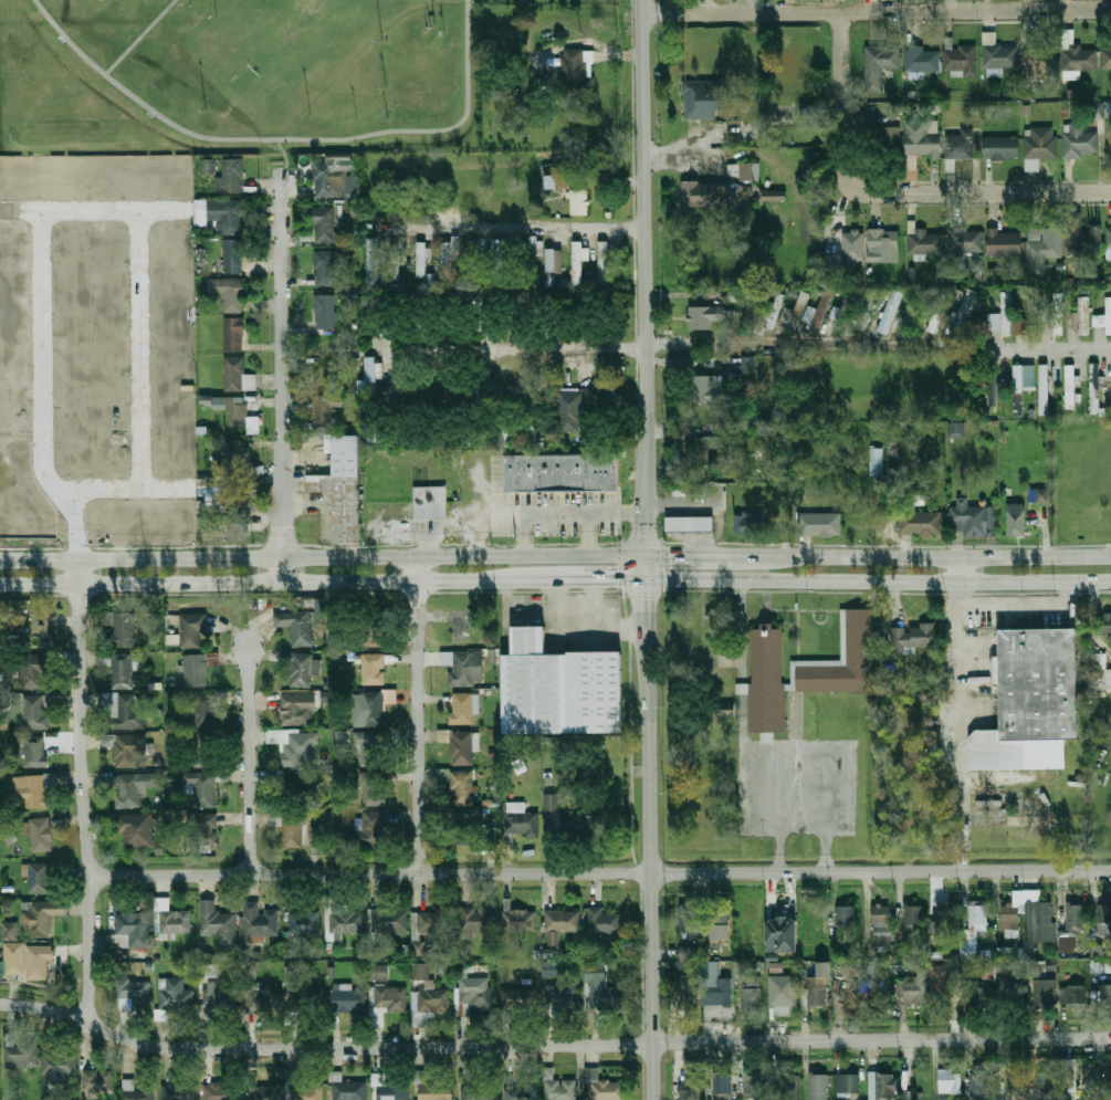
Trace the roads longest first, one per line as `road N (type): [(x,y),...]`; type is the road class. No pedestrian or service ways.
road 1 (residential): [(0,1004),(196,1048),(1110,1038)]
road 2 (residential): [(88,876),(1110,870)]
road 3 (secondary): [(647,552),(0,559)]
road 4 (residential): [(394,343),(937,342)]
road 5 (secondary): [(0,587),(504,583)]
road 6 (residential): [(646,500),(639,0)]
road 7 (residential): [(639,11),(1110,8)]
road 8 (secondary): [(646,576),(1110,581)]
road 9 (residential): [(86,1019),(78,559)]
road 10 (tertiary): [(656,1099),(648,682)]
road 11 (residential): [(283,583),(281,172)]
road 12 (residential): [(421,872),(416,557)]
road 13 (secondary): [(1110,556),(804,554)]
road 14 (residential): [(388,231),(642,228)]
road 15 (residential): [(856,190),(1110,190)]
road 16 (residential): [(252,872),(248,651)]
road 17 (residential): [(841,9),(842,174),(856,190)]
road 18 (secondary): [(504,583),(646,576)]
road 19 (residential): [(1110,348),(985,352)]

